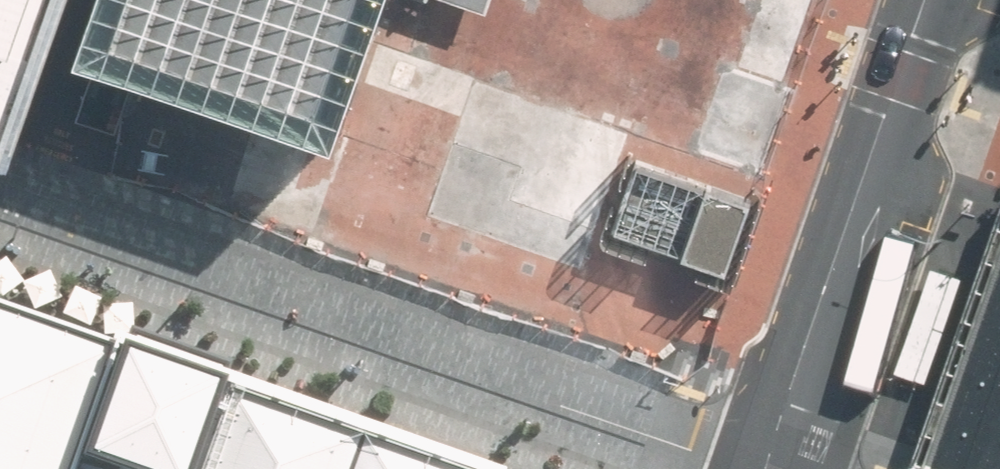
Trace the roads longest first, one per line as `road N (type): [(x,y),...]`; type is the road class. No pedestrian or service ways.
road 1 (residential): [(728,468),(0,206)]
road 2 (residential): [(925,0),(767,468)]

